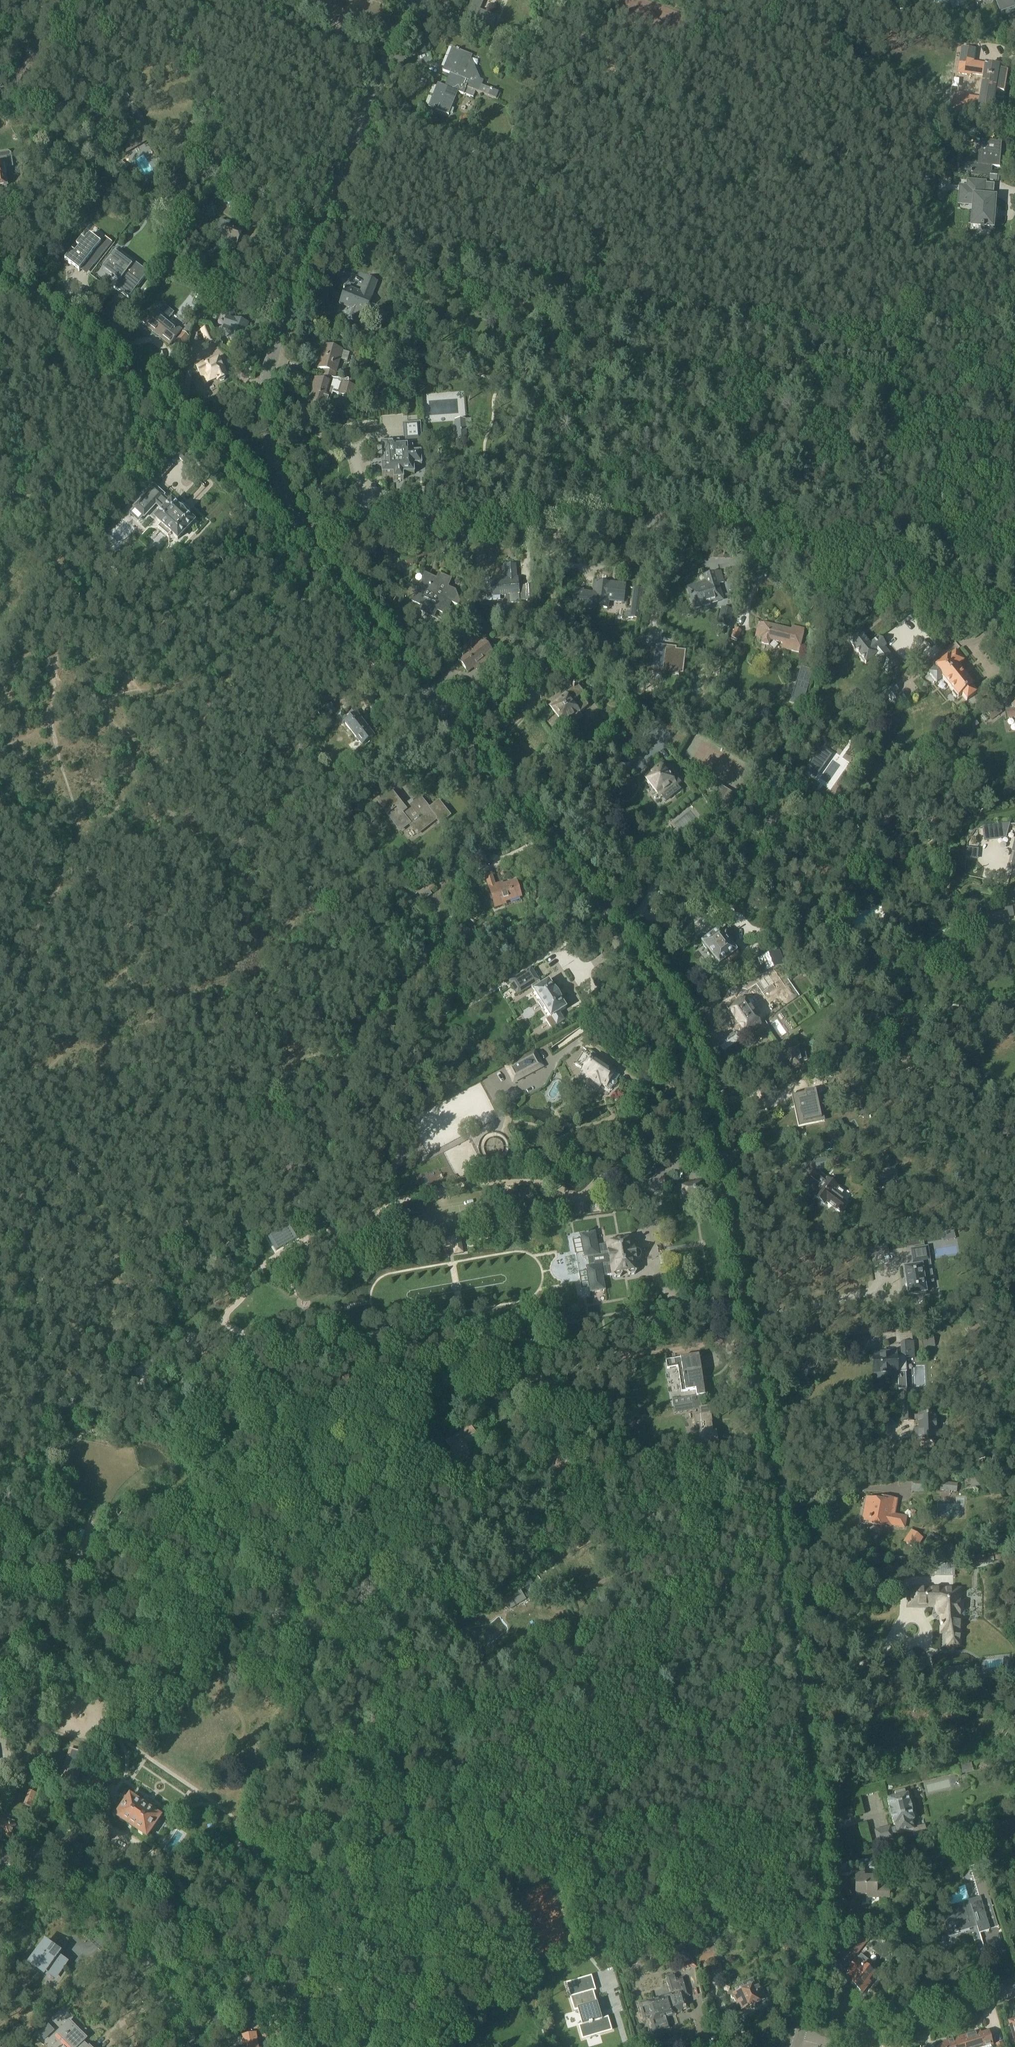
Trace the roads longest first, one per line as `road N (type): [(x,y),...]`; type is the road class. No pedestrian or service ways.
road 1 (tertiary): [(795,2046),(818,1940),(816,1816),(721,1190),(686,1045),(613,933),(299,527)]
road 2 (unclassified): [(1014,638),(937,589),(821,540),(673,513),(299,527)]
road 3 (tertiary): [(286,497),(265,438),(267,370),(409,0)]
road 4 (unclassified): [(286,497),(260,493),(0,286)]
road 5 (tertiary): [(185,2046),(141,1963),(108,1929),(46,1895),(0,1883)]
road 6 (unclassified): [(820,2046),(1014,1990)]

